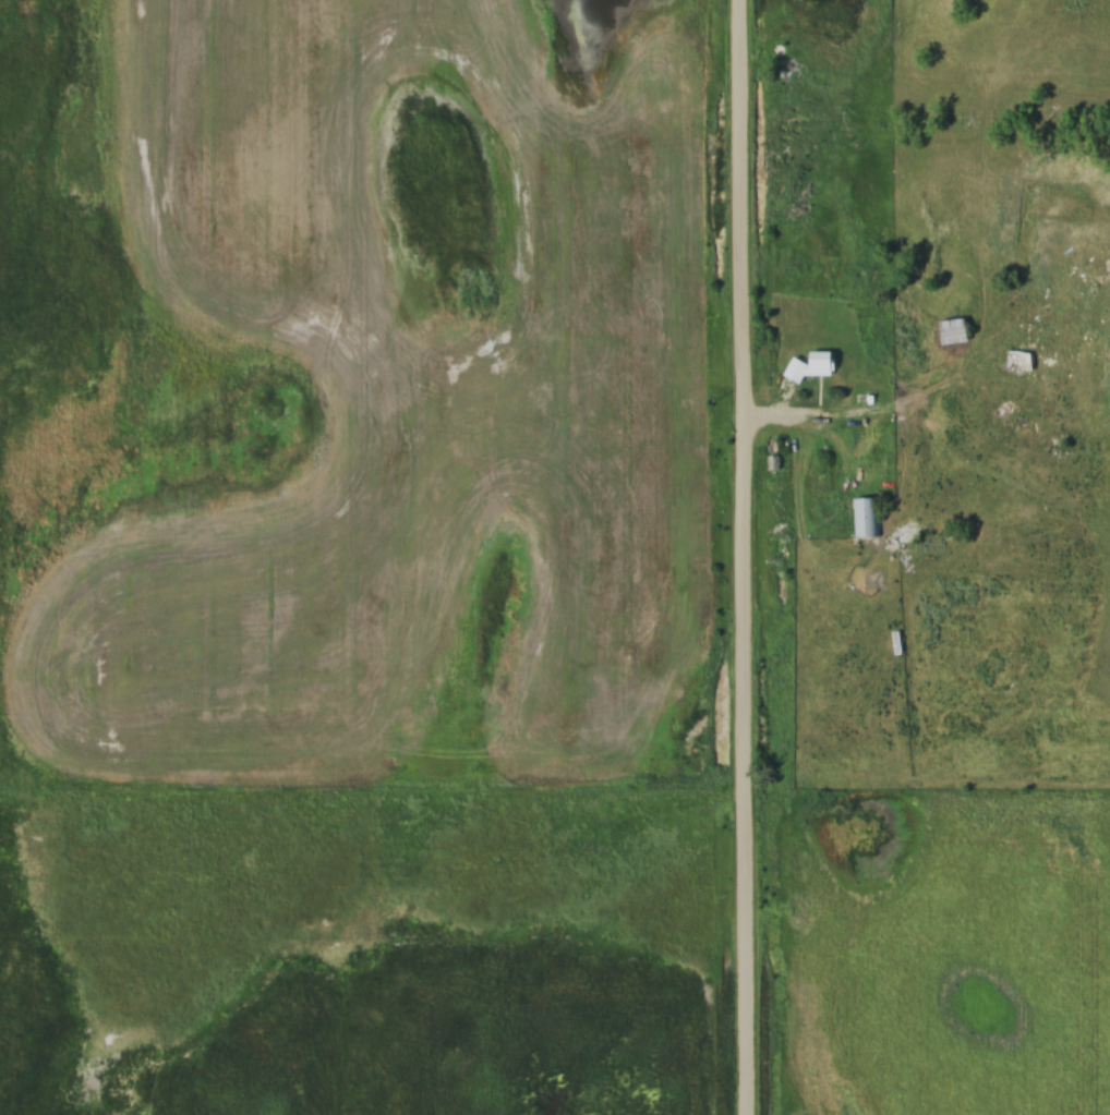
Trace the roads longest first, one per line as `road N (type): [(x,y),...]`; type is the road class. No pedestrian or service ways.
road 1 (track): [(744,1114),(738,0)]

